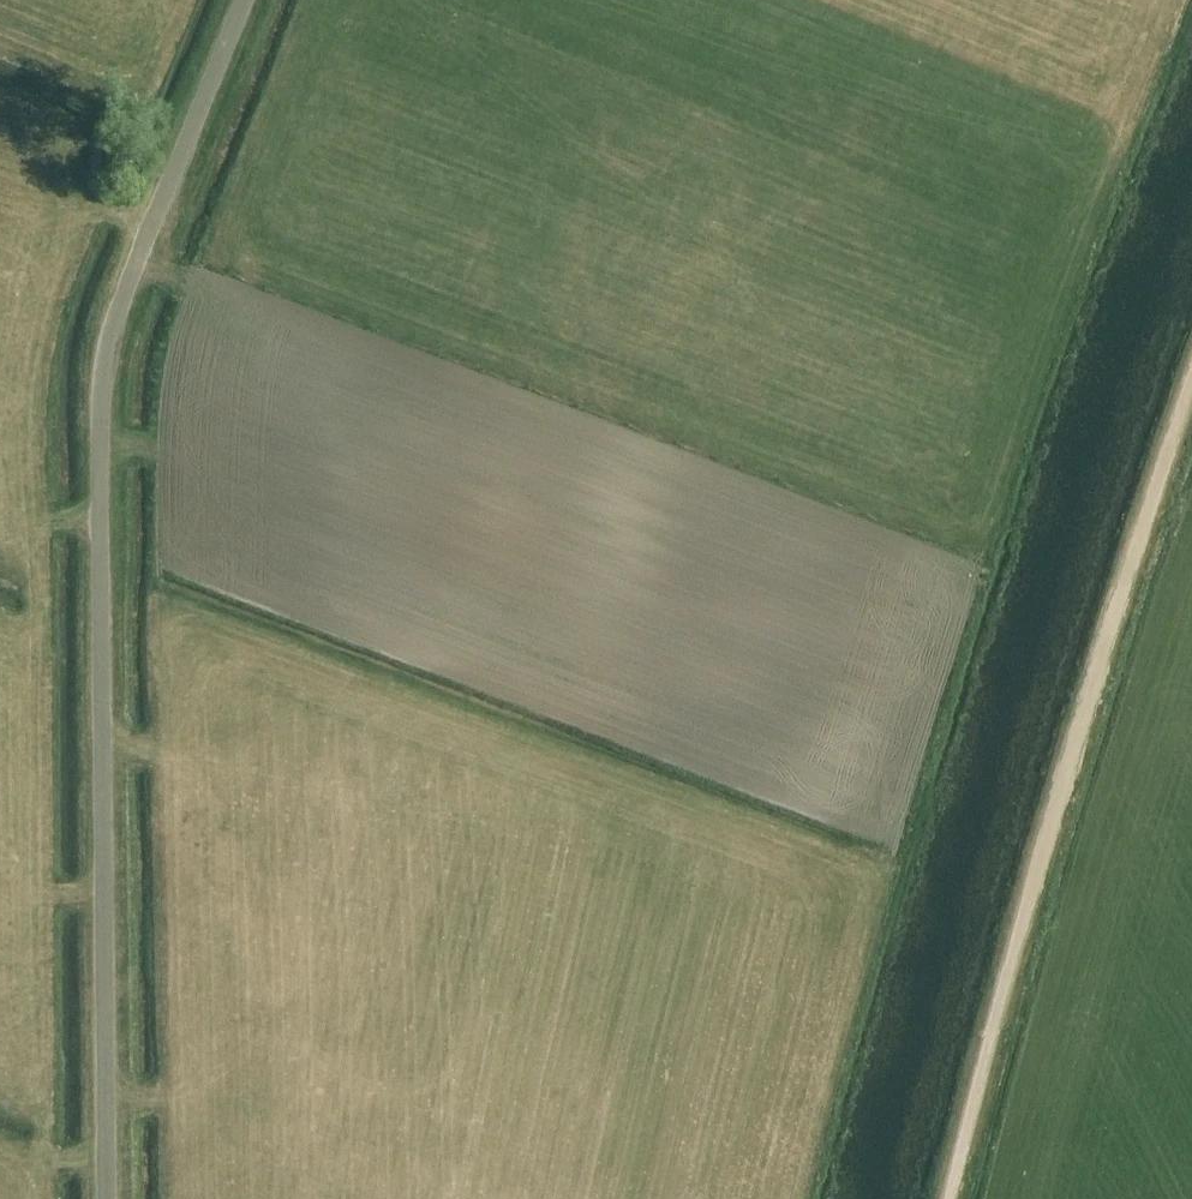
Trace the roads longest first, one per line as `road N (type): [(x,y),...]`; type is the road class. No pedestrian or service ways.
road 1 (unclassified): [(106,1198),(105,360),(245,0)]
road 2 (track): [(950,1198),(1035,880),(1191,376)]

